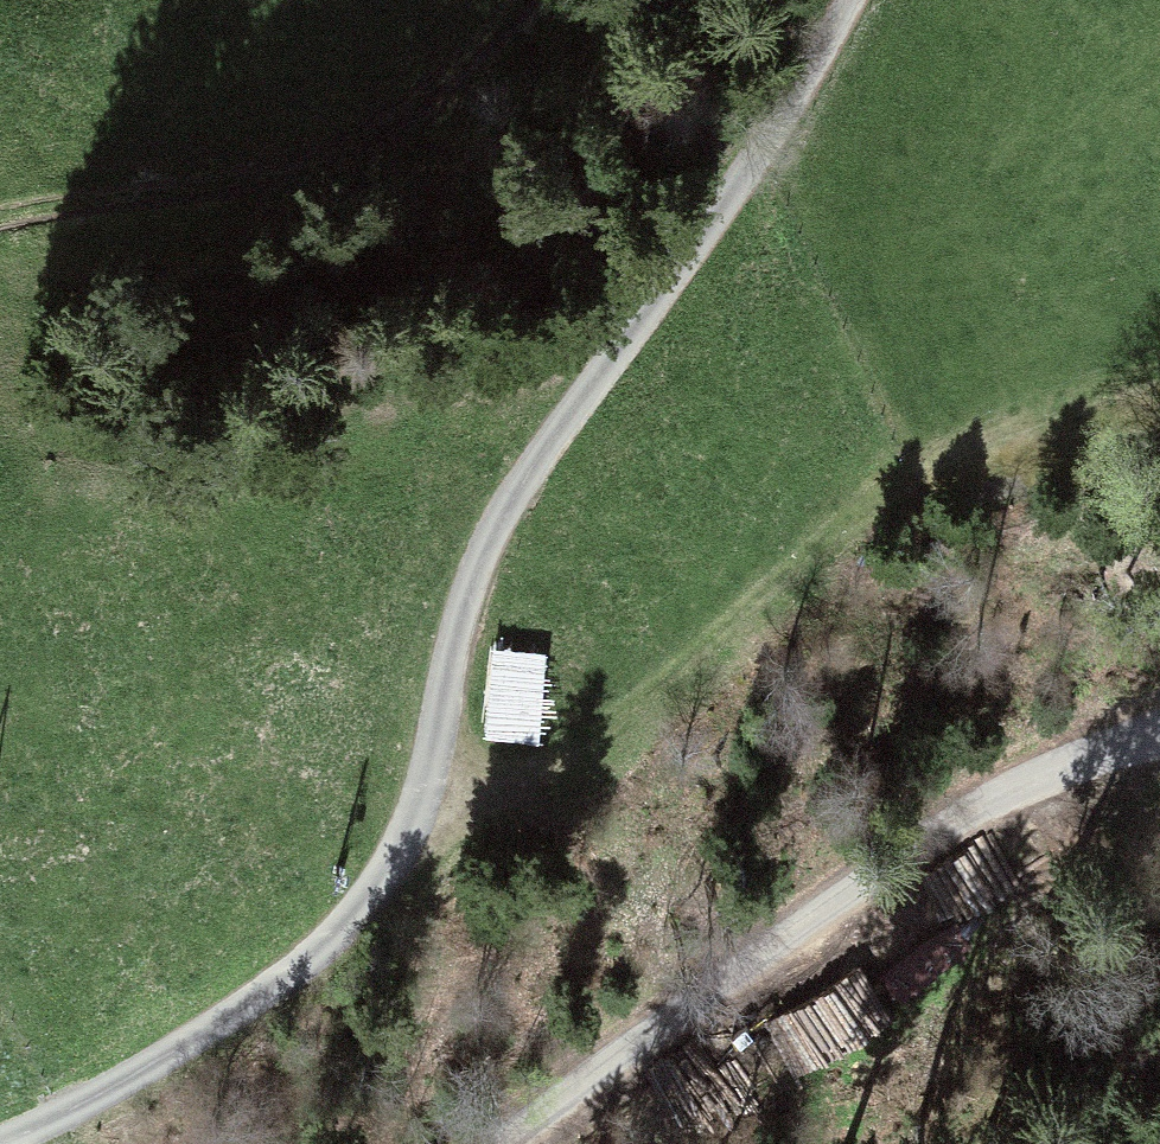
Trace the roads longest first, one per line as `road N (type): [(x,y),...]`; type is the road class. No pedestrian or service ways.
road 1 (track): [(847,0),(745,173),(503,518),(459,627),(419,806),(374,890)]
road 2 (track): [(374,890),(458,839),(1066,371),(1159,337)]
road 3 (unclassified): [(503,1143),(647,1032),(913,848),(1058,769),(1159,738)]
road 4 (track): [(374,890),(303,964),(234,1012),(117,1086),(0,1141)]
road 5 (track): [(0,216),(100,193),(333,171),(399,150)]
road 6 (track): [(399,150),(464,94),(531,0)]

